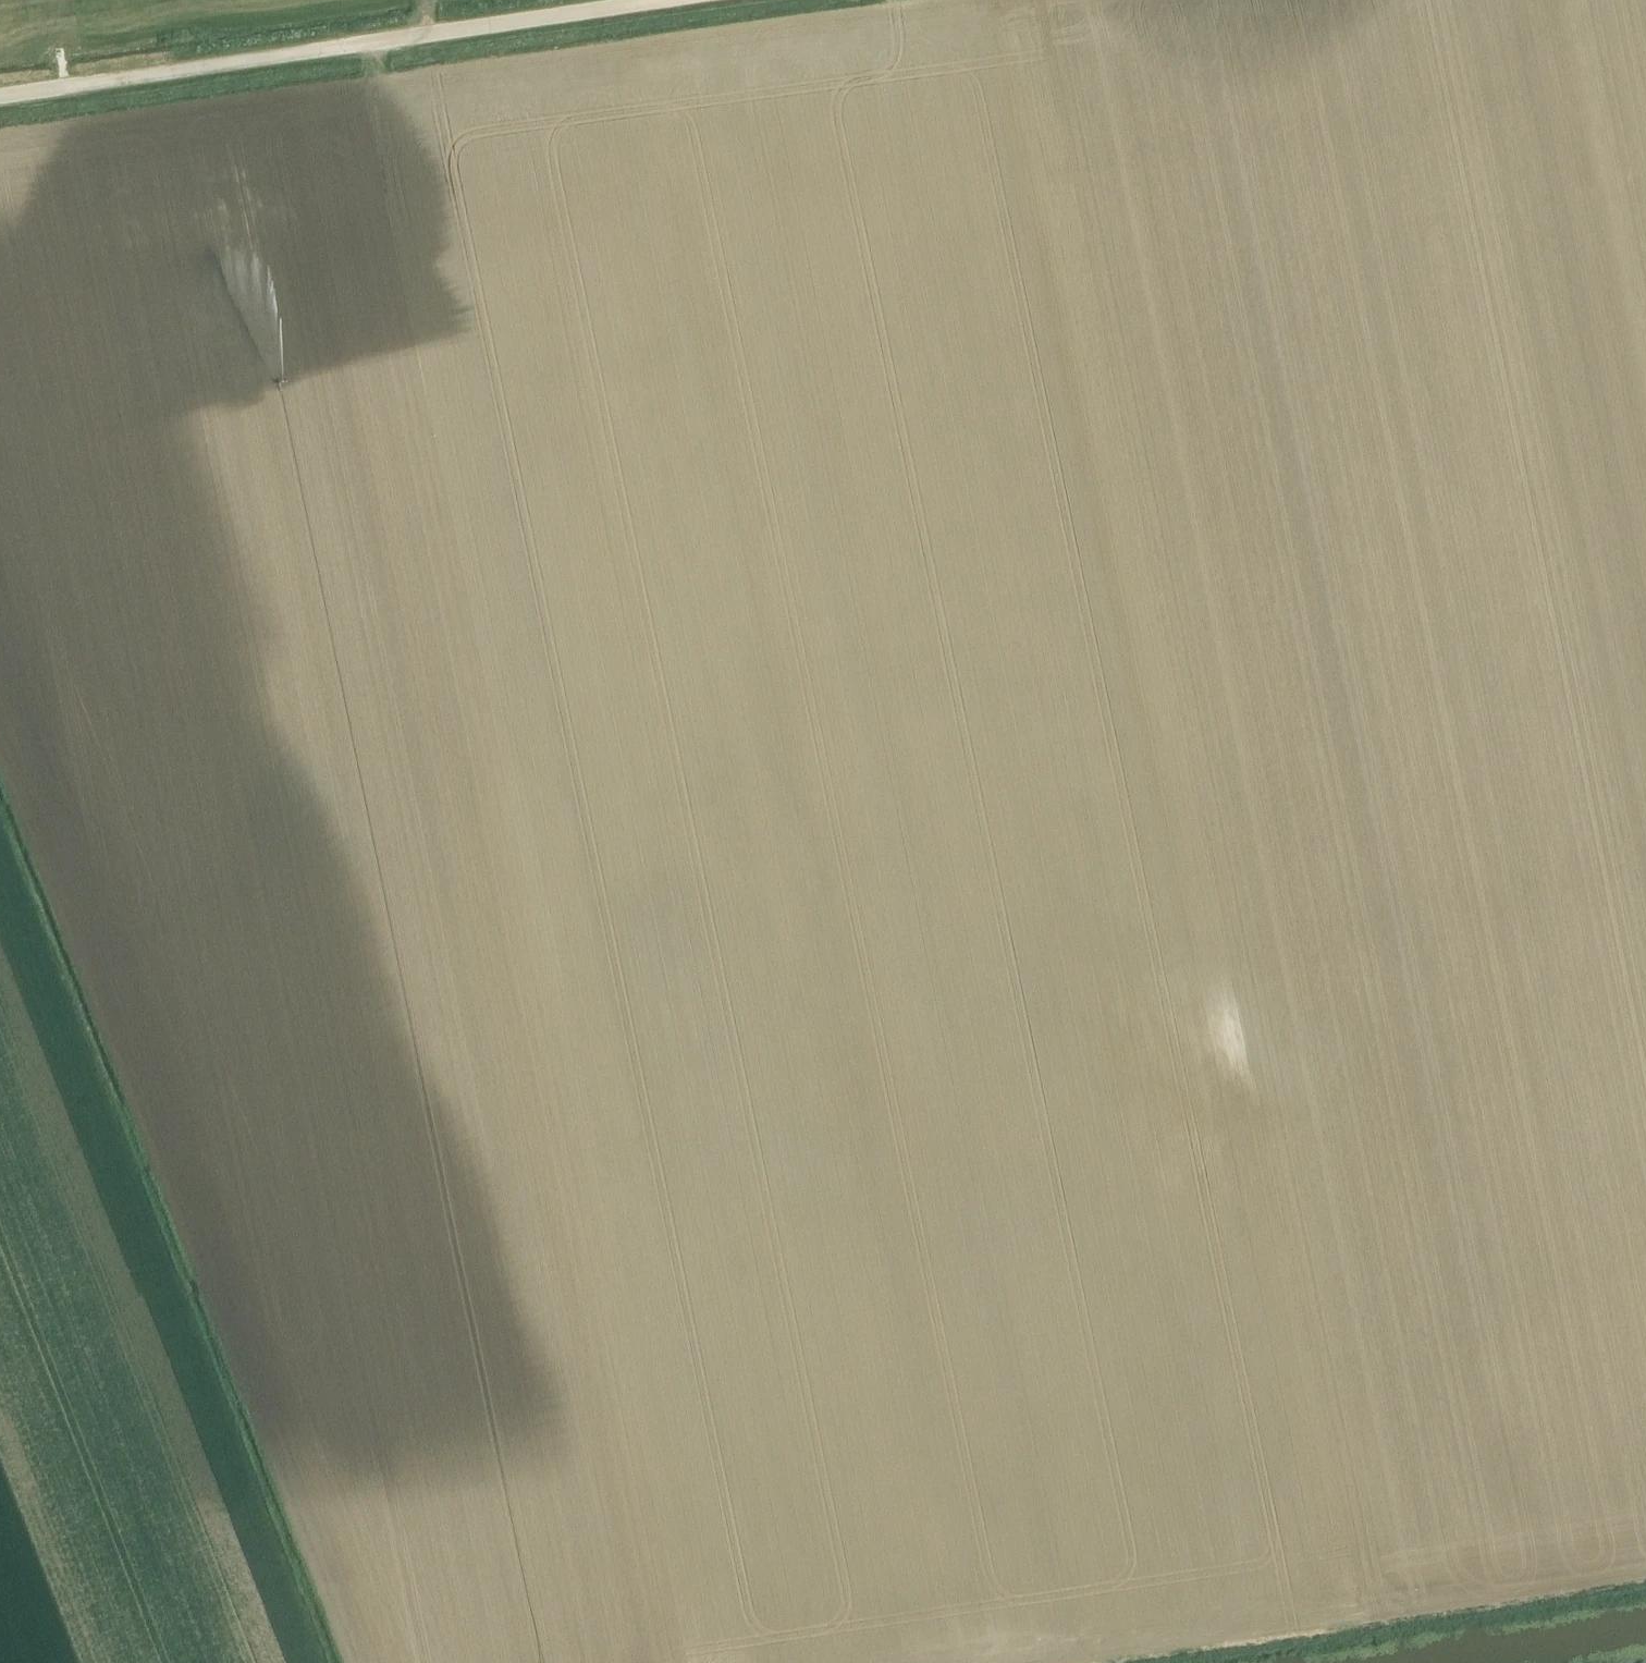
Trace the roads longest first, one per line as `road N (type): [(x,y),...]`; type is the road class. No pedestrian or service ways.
road 1 (unclassified): [(0,97),(671,0)]

